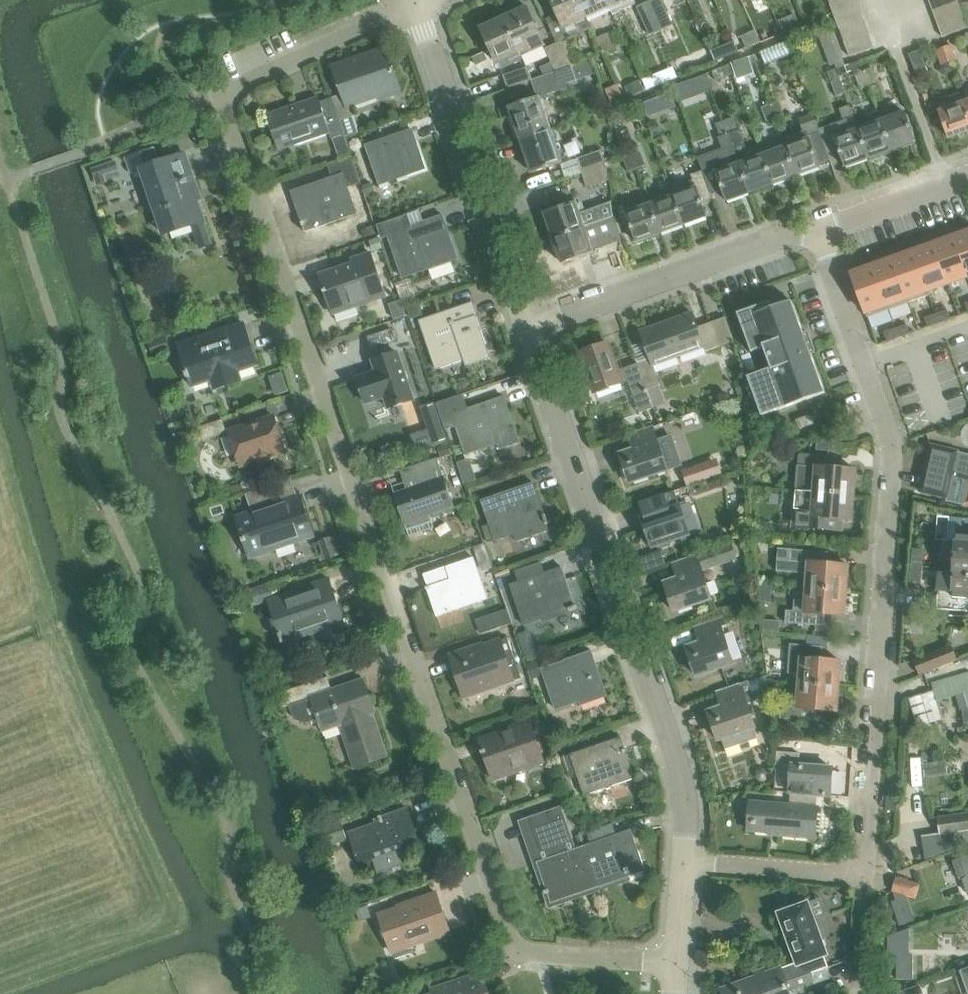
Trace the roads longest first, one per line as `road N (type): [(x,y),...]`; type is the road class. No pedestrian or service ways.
road 1 (residential): [(678,964),(518,952),(221,92),(417,6)]
road 2 (residential): [(866,876),(894,430),(818,229)]
road 3 (secondary): [(684,870),(680,772),(525,328)]
road 4 (secondary): [(525,328),(417,6)]
road 5 (residential): [(525,328),(818,229)]
road 6 (residential): [(684,870),(866,876)]
road 7 (residential): [(818,229),(967,177)]

